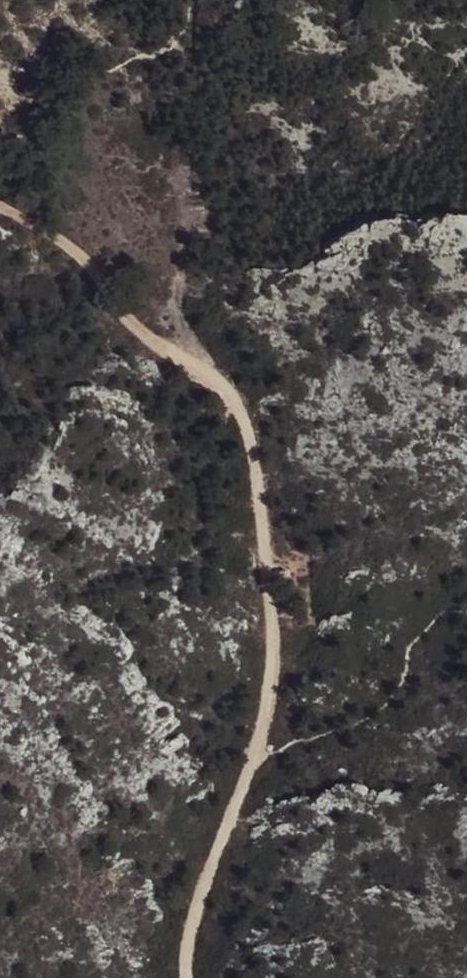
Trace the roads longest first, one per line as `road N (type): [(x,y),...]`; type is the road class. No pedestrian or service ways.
road 1 (track): [(0,207),(78,251),(132,330),(244,400),(273,556),(263,727),(182,957),(185,977)]

